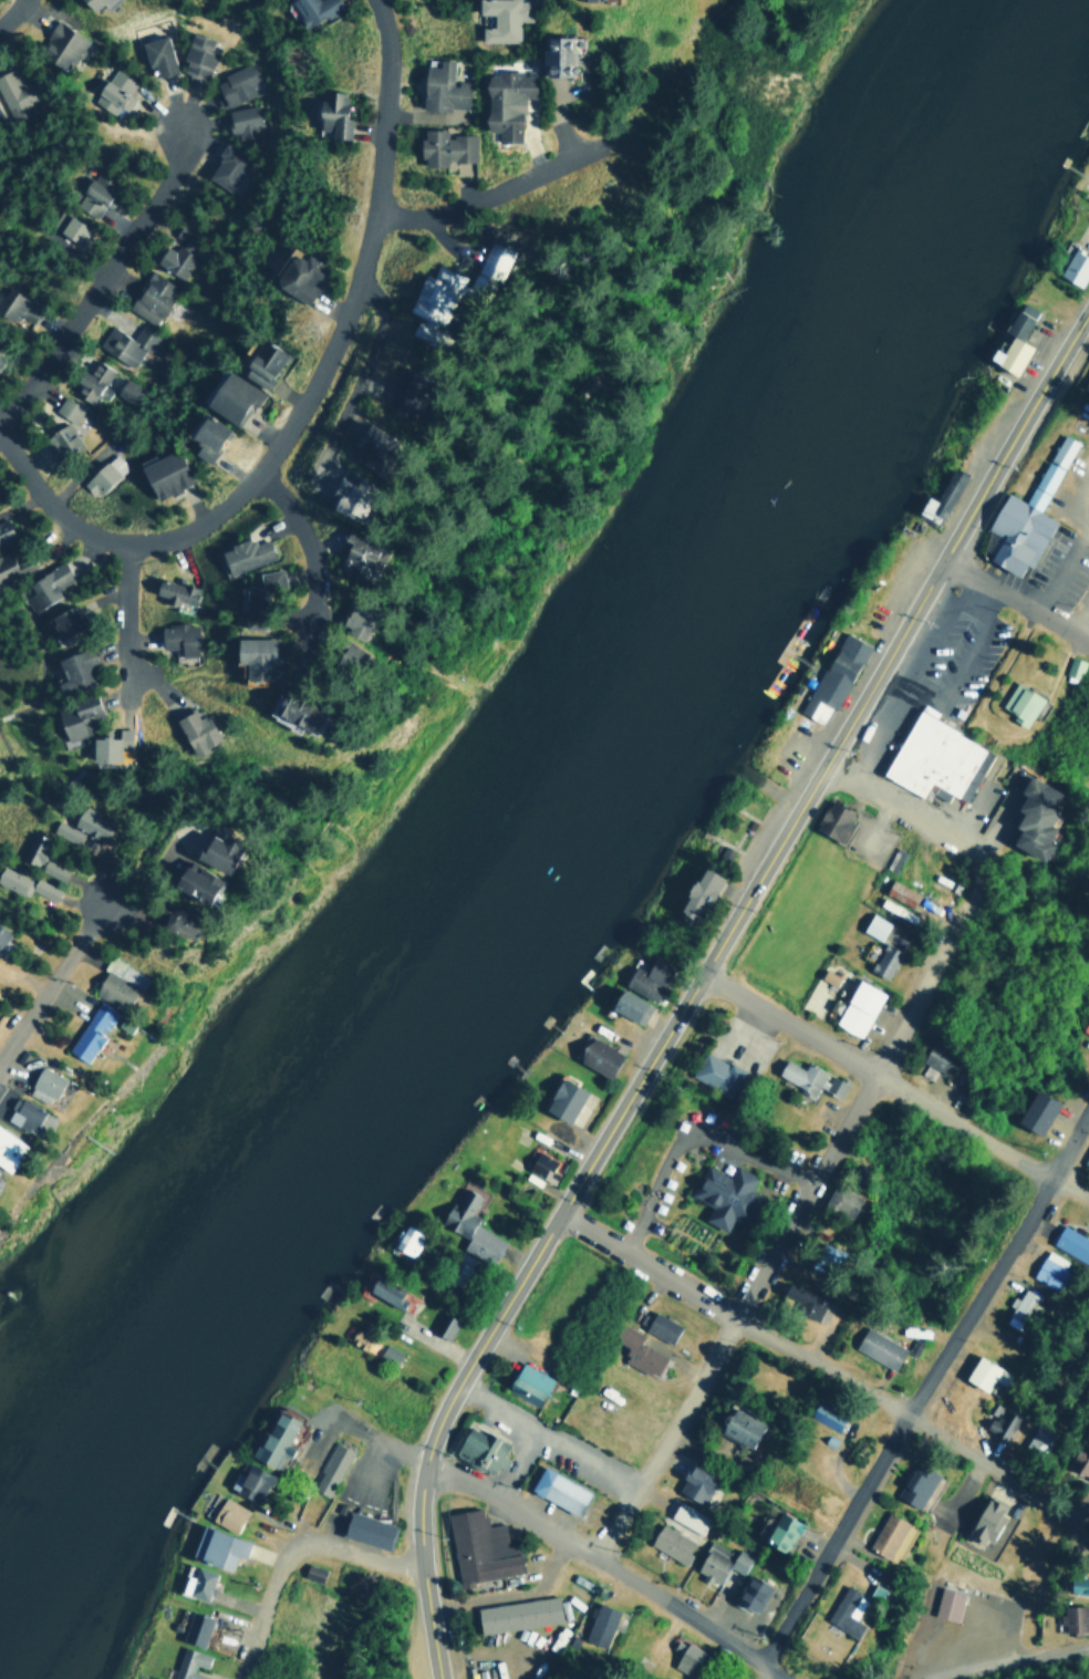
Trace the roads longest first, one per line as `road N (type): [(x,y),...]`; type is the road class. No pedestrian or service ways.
road 1 (tertiary): [(423,1576),(416,1512),(424,1462),(463,1376),(1088,313)]
road 2 (residential): [(0,437),(56,511),(127,541),(160,541),(210,517),(250,480),(328,353),(367,242),(388,56),(375,0)]
road 3 (residential): [(974,852),(872,1076),(591,1552)]
road 4 (residential): [(769,1671),(924,1417),(1088,1114)]
road 5 (residential): [(1088,1507),(554,1214)]
road 6 (residential): [(783,1678),(591,1552),(424,1462)]
road 7 (residential): [(699,970),(1056,1177)]
road 8 (residential): [(182,121),(174,173),(0,431)]
road 9 (residential): [(244,1678),(294,1546),(423,1576)]
road 10 (residential): [(829,753),(974,852),(1052,885)]
road 11 (residential): [(599,141),(466,205),(435,215),(372,215)]
road 12 (residential): [(312,650),(320,602),(315,555),(299,510),(258,469)]
road 13 (residential): [(0,1065),(105,919)]
road 14 (residential): [(127,541),(128,706)]
road 15 (residential): [(1088,641),(942,567)]

